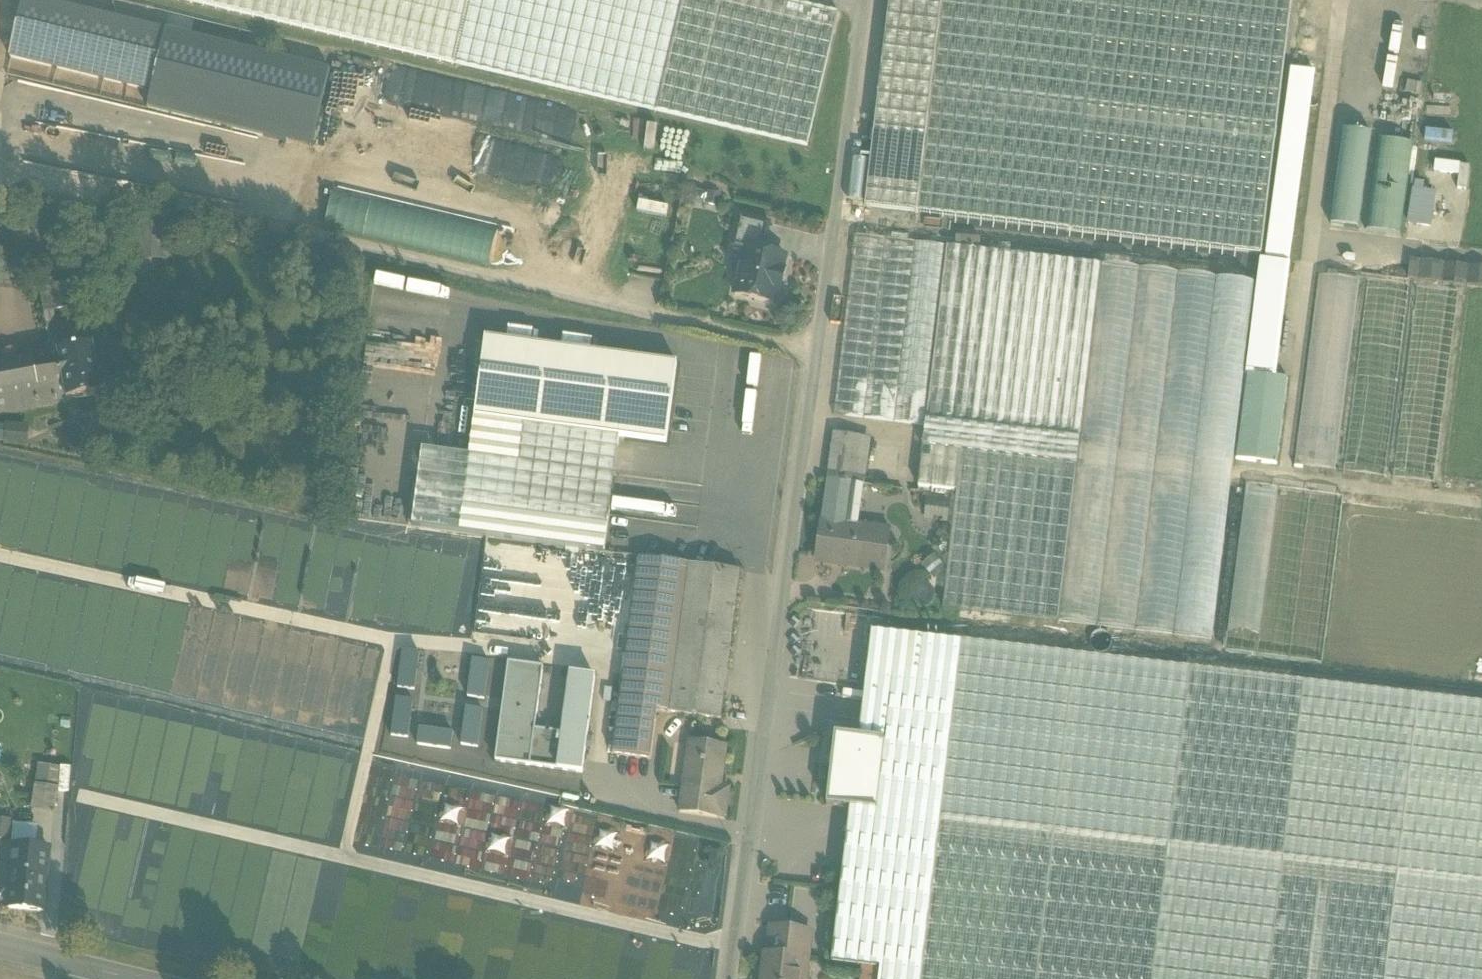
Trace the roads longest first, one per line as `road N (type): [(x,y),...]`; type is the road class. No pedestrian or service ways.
road 1 (track): [(731,978),(877,0)]
road 2 (tertiary): [(119,978),(0,952)]

